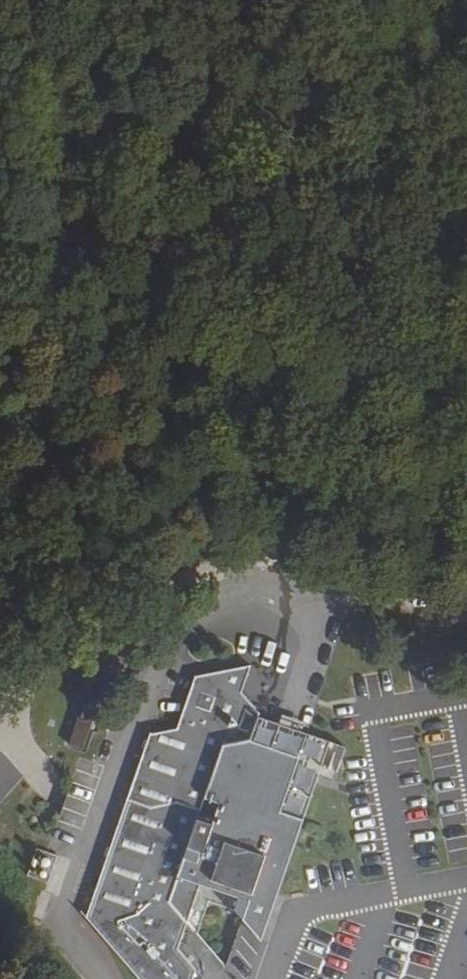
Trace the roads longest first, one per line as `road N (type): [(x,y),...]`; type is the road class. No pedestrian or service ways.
road 1 (track): [(0,718),(248,564)]

